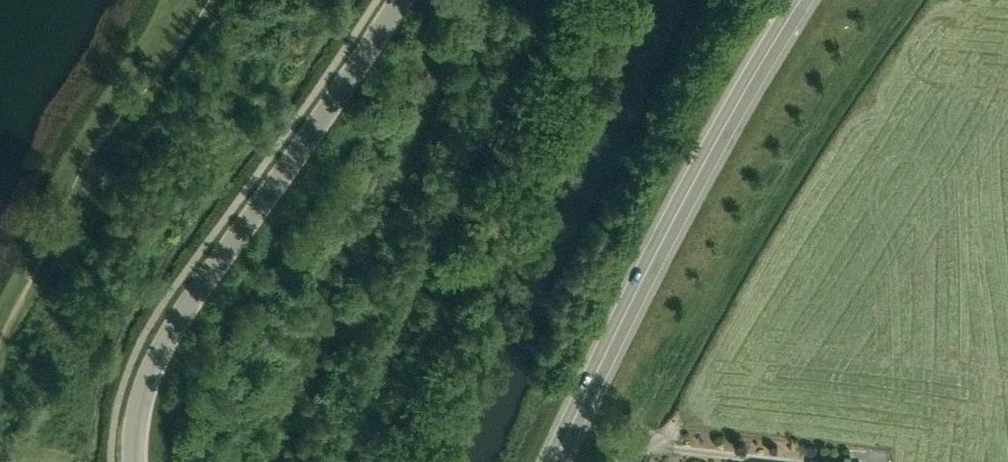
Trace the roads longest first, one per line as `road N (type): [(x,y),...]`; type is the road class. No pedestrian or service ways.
road 1 (tertiary): [(133,461),(139,405),(176,324),(402,0)]
road 2 (tertiary): [(556,461),(680,210),(799,0)]

